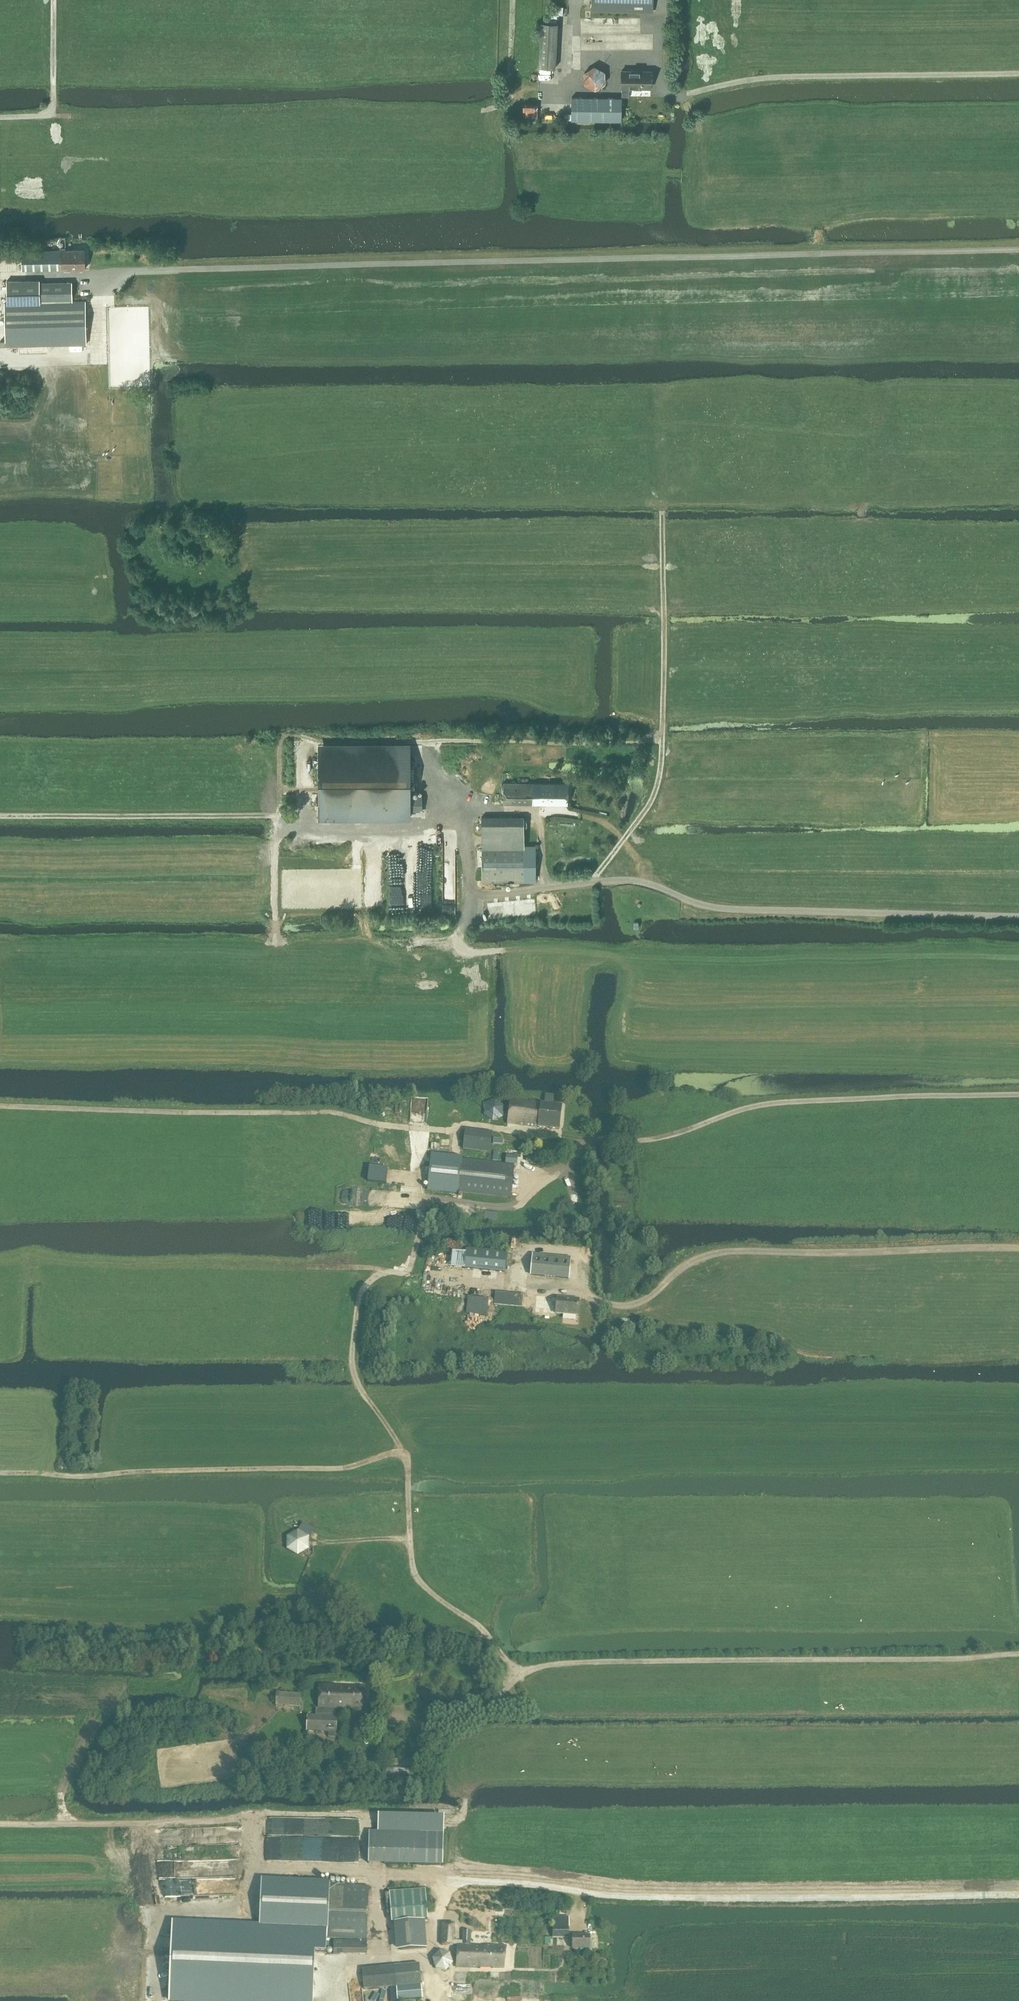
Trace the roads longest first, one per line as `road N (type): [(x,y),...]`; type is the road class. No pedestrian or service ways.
road 1 (track): [(518,1675),(485,1634),(417,1578),(407,1467),(398,1455),(330,1469),(0,1474)]
road 2 (track): [(542,92),(470,112),(0,117)]
road 3 (track): [(473,894),(455,839),(433,826),(325,826),(307,817),(0,817)]
road 4 (track): [(453,1131),(328,1113),(0,1106)]
road 5 (track): [(583,1137),(564,1170),(542,1173),(508,1205),(427,1198),(408,1274),(310,1267)]
road 6 (track): [(466,1791),(460,1820),(254,1819),(252,1909)]
road 7 (track): [(254,1819),(0,1822)]
road 8 (track): [(411,1545),(395,1539),(351,1545),(325,1586),(295,1595)]
road 9 (track): [(446,1883),(427,1961),(441,2000)]

